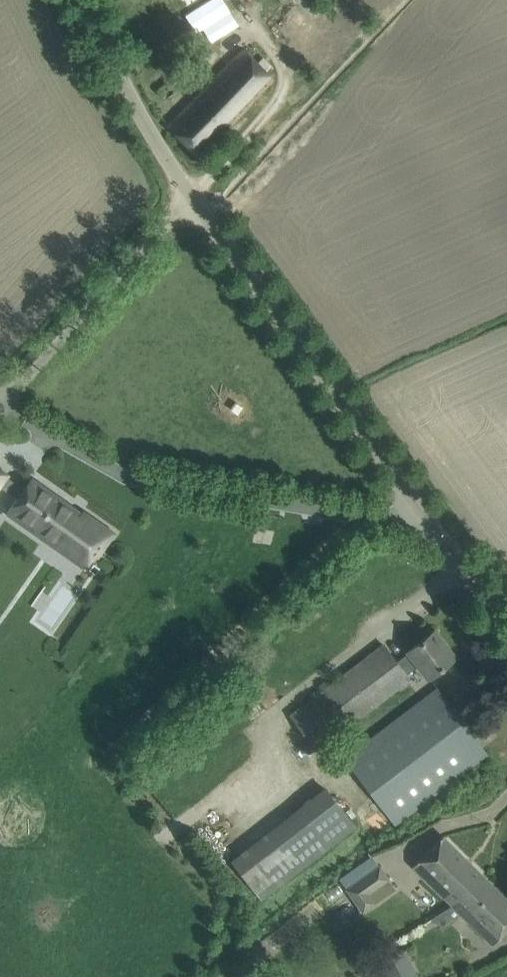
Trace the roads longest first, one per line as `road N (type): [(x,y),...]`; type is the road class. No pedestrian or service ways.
road 1 (unclassified): [(506,625),(194,198)]
road 2 (track): [(419,504),(398,520),(127,478)]
road 3 (residential): [(6,402),(194,198)]
road 4 (unclassified): [(194,198),(88,0)]
road 5 (residential): [(127,478),(6,402)]

